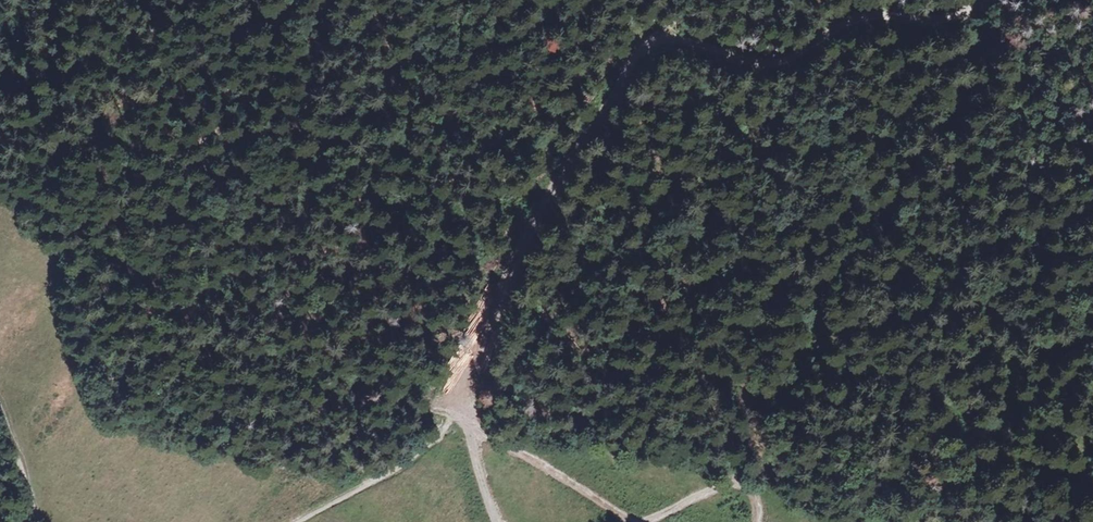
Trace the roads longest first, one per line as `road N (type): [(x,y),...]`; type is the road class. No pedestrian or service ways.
road 1 (track): [(970,0),(952,13),(861,23),(767,64),(686,36),(640,49),(620,100),(596,115),(598,126),(513,264),(470,357),(458,426)]
road 2 (track): [(854,521),(950,436),(991,430),(1092,457)]
road 3 (track): [(297,521),(446,430),(458,426),(469,442)]
road 4 (track): [(755,521),(756,501),(741,486),(712,490),(642,521)]

